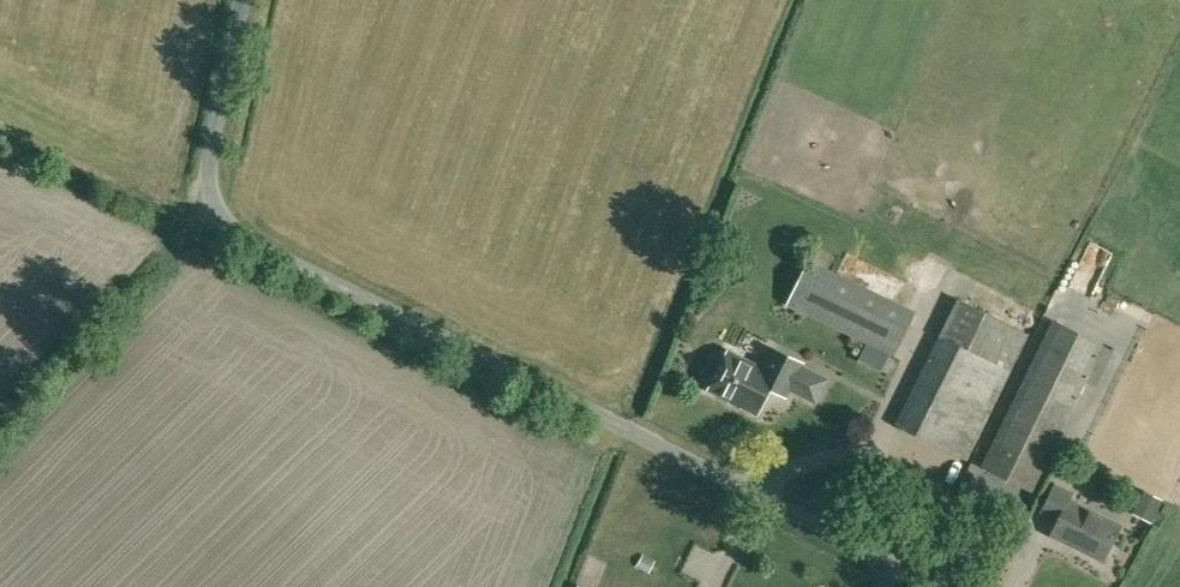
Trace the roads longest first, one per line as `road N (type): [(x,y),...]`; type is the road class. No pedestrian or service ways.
road 1 (track): [(941,586),(226,225),(210,205)]
road 2 (unclassified): [(210,205),(206,184),(243,0)]

